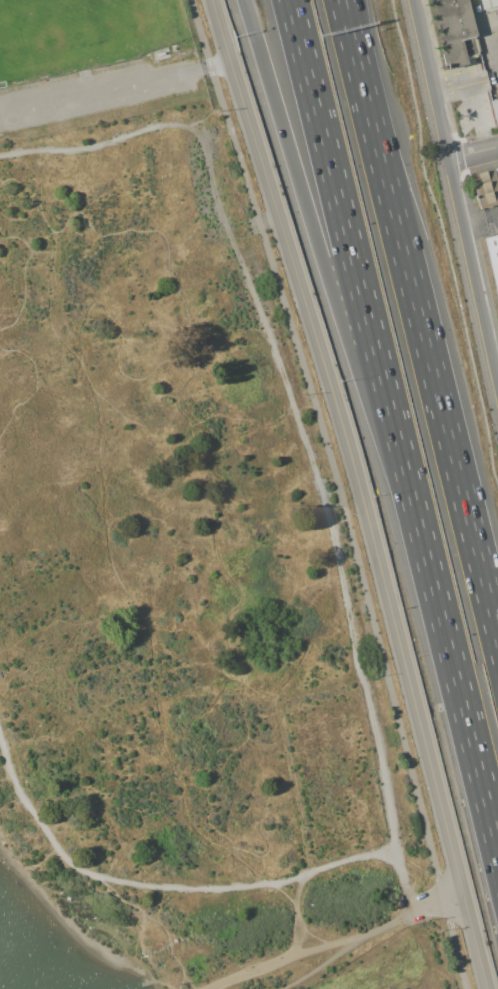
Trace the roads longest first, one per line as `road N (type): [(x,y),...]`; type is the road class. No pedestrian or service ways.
road 1 (tertiary): [(213,0),(373,533),(488,988)]
road 2 (motorway): [(243,0),(337,307),(418,527)]
road 3 (motorway): [(290,0),(418,527)]
road 4 (motorway): [(497,641),(376,127)]
road 5 (tertiary): [(407,0),(497,414)]
road 6 (motorway): [(418,527),(497,852)]
road 7 (track): [(214,988),(413,910)]
road 8 (motorway): [(376,127),(343,0)]
road 9 (motorway): [(376,127),(360,0)]

